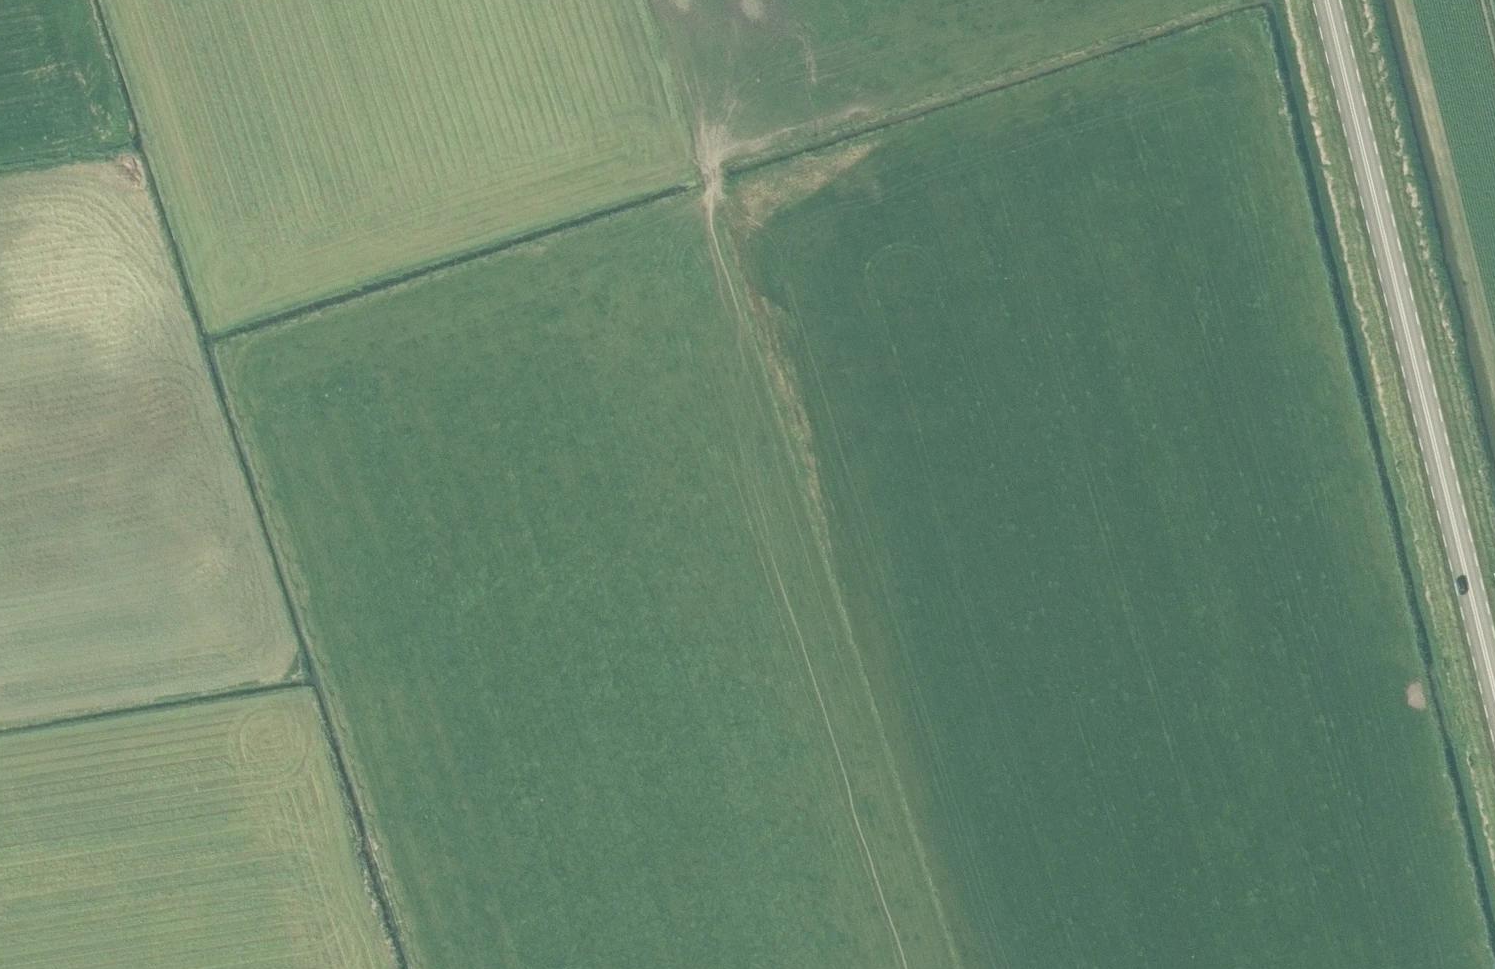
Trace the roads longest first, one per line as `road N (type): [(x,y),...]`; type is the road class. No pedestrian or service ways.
road 1 (primary): [(1494,689),(1326,0)]

